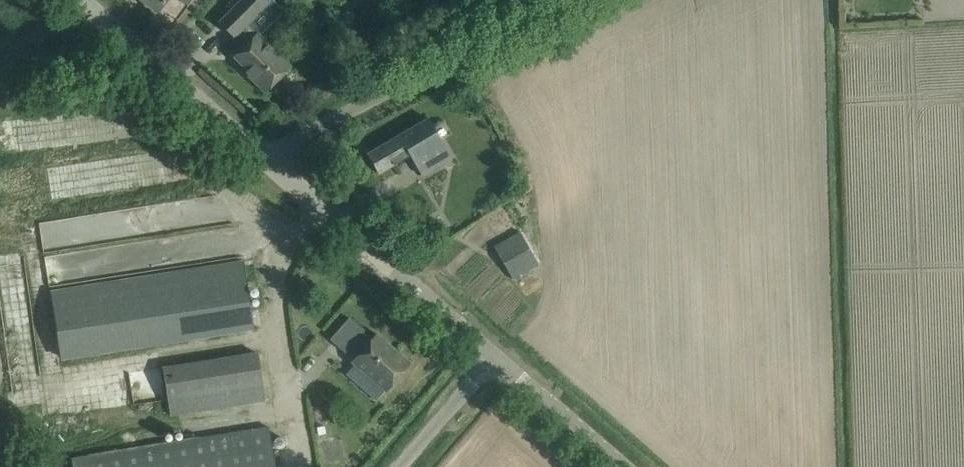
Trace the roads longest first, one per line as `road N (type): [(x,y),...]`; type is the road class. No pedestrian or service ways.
road 1 (residential): [(266,159),(565,0)]
road 2 (unclassified): [(499,359),(266,159)]
road 3 (residential): [(266,159),(86,0)]
road 4 (unclassified): [(633,466),(499,359)]
road 5 (unclassified): [(408,466),(499,359)]

